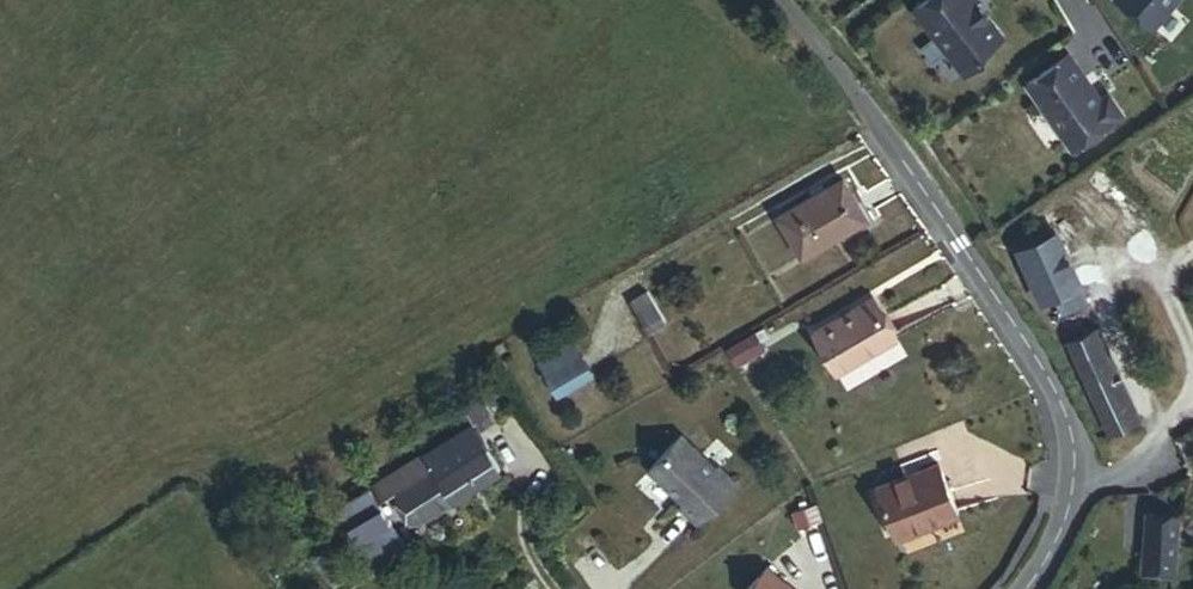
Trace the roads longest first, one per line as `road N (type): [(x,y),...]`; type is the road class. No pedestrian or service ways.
road 1 (residential): [(1029,588),(1073,488),(1076,456),(1061,398),(903,161),(777,0)]

